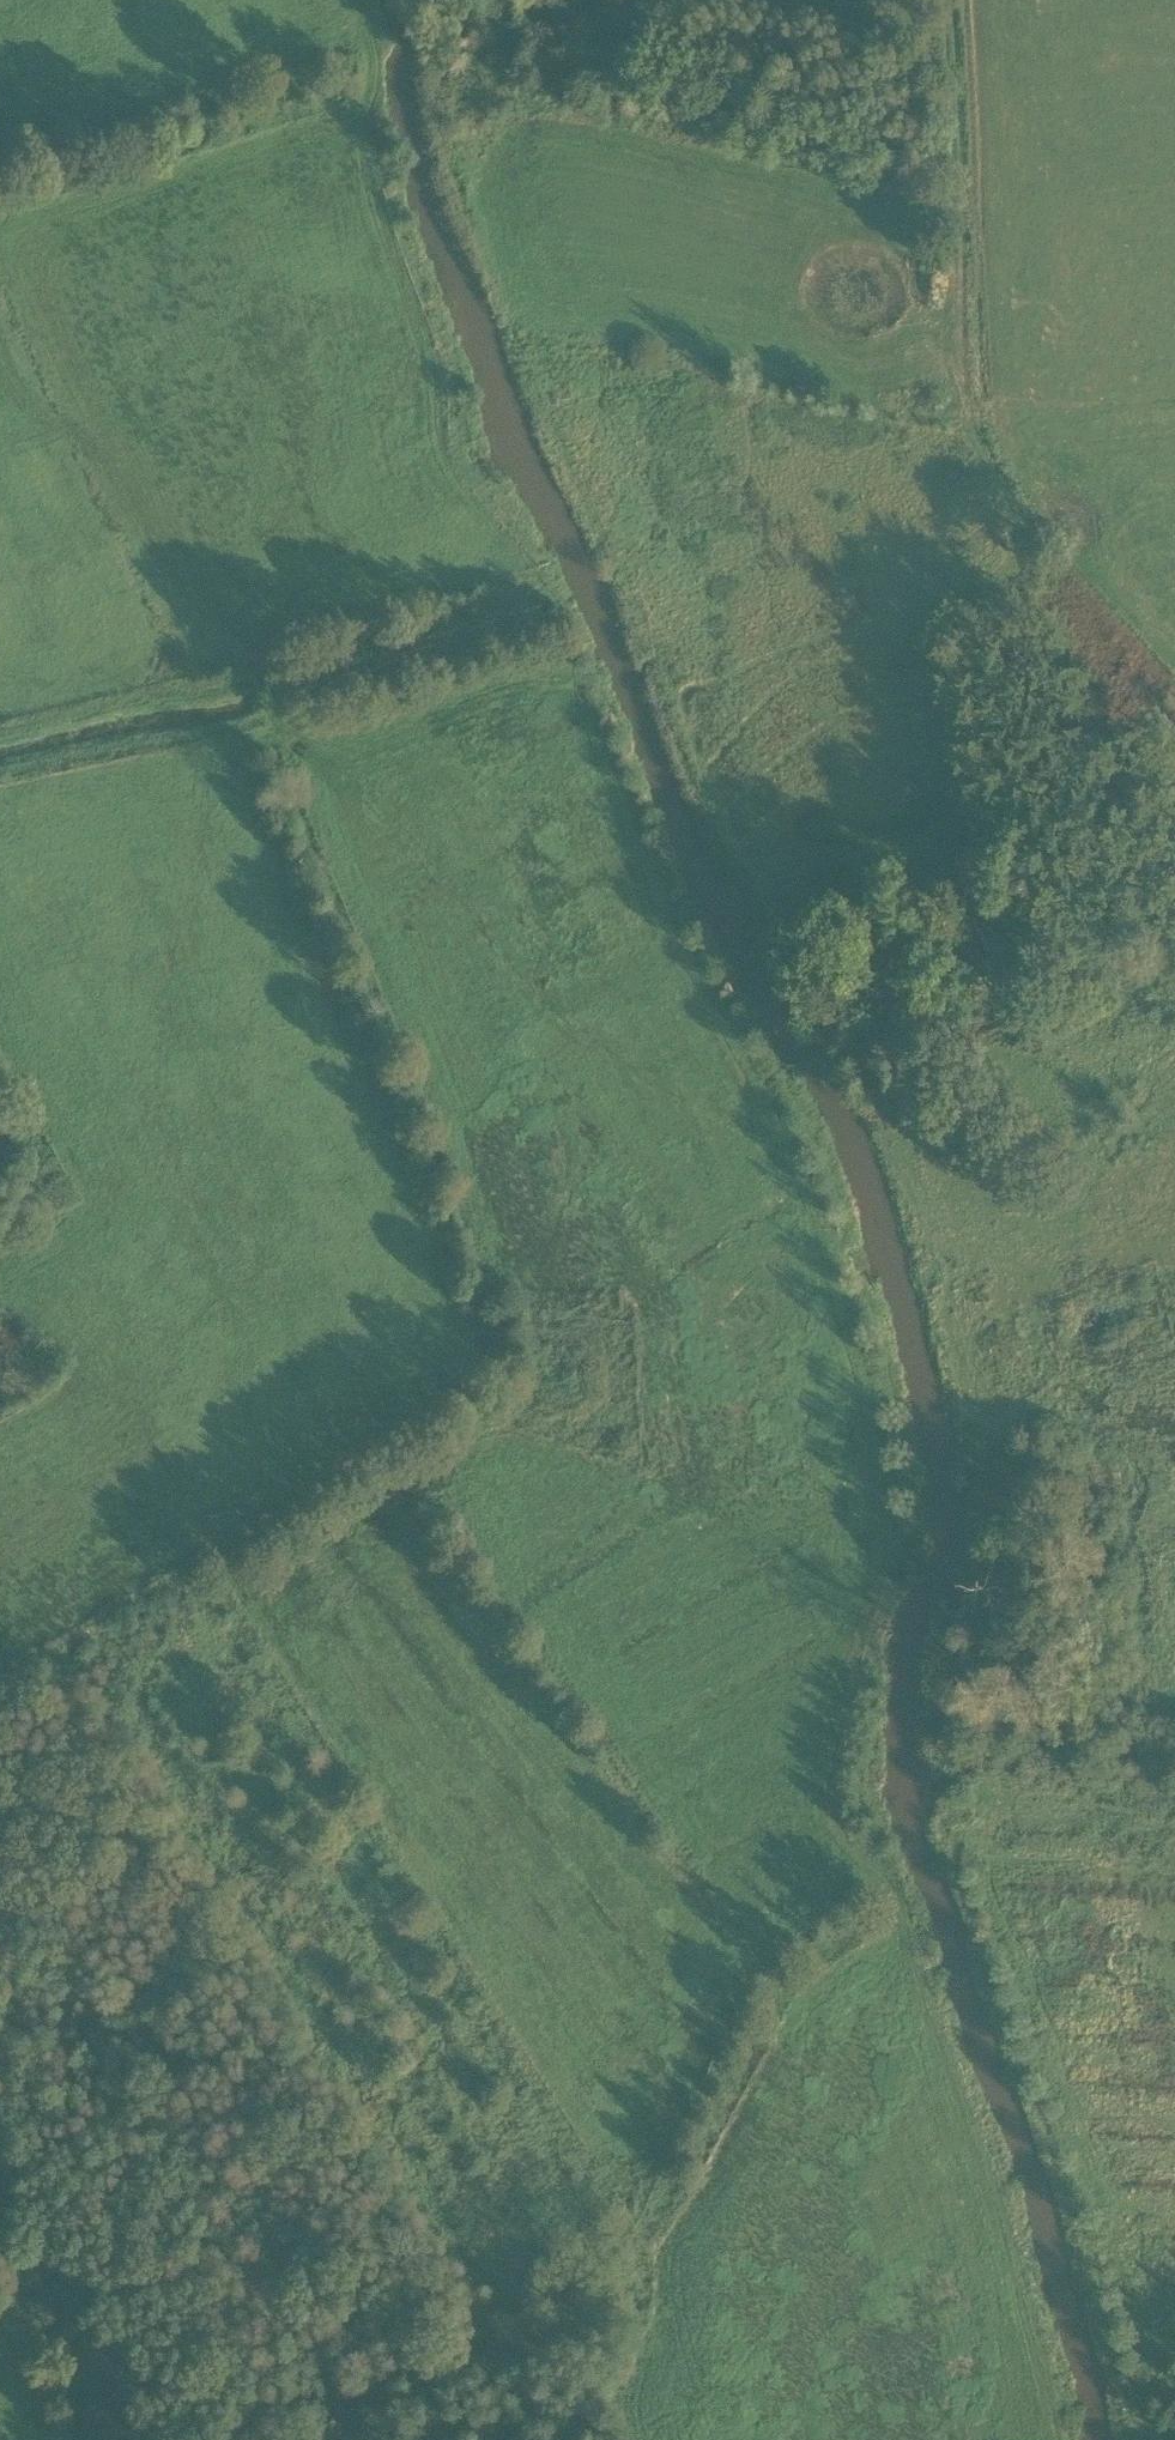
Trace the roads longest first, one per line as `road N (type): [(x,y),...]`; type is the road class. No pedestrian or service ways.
road 1 (track): [(877,1585),(869,1420),(808,1200),(660,922),(578,710),(573,669)]
road 2 (track): [(877,1585),(856,1642),(826,1807),(834,1831),(891,1886),(898,1904),(1010,2266),(1036,2379)]
road 3 (track): [(963,446),(944,0)]

